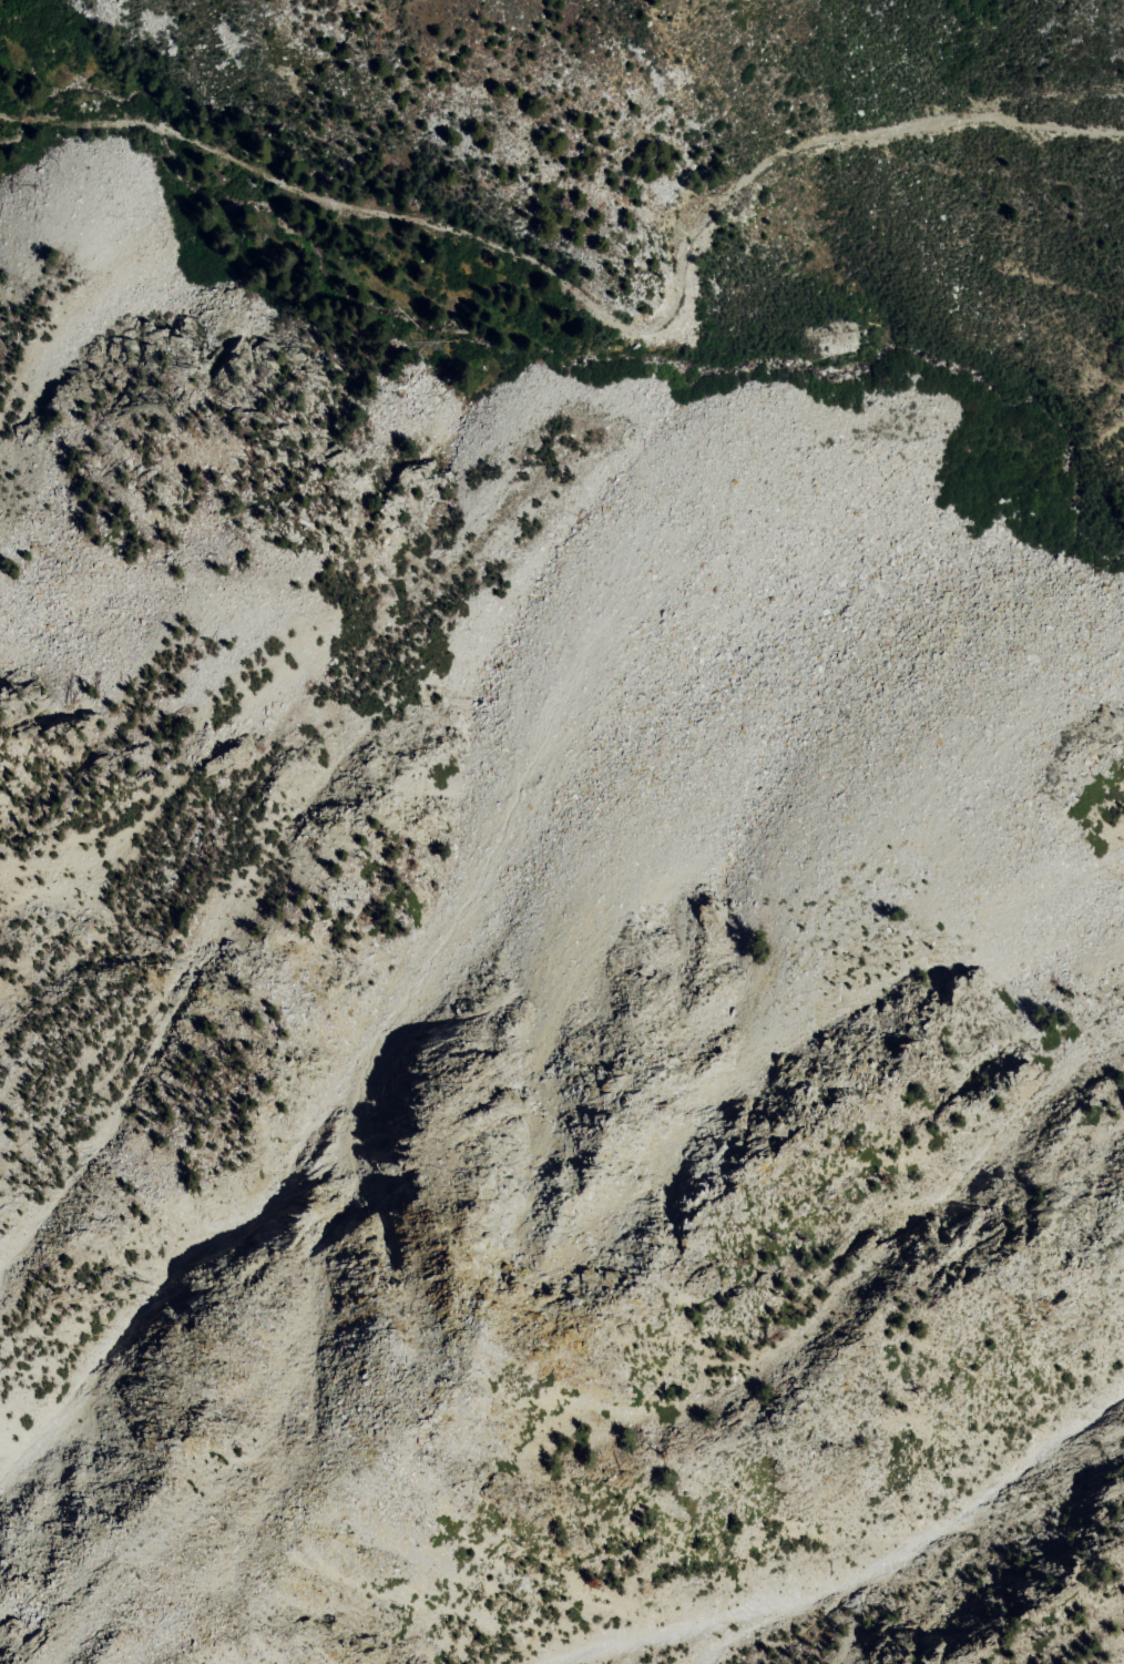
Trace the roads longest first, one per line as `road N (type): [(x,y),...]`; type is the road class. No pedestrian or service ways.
road 1 (track): [(1123,132),(998,120),(824,140),(784,156),(724,200),(692,256),(678,309),(662,326),(629,329),(541,262),(426,222),(327,202),(191,136),(133,122),(0,115)]

